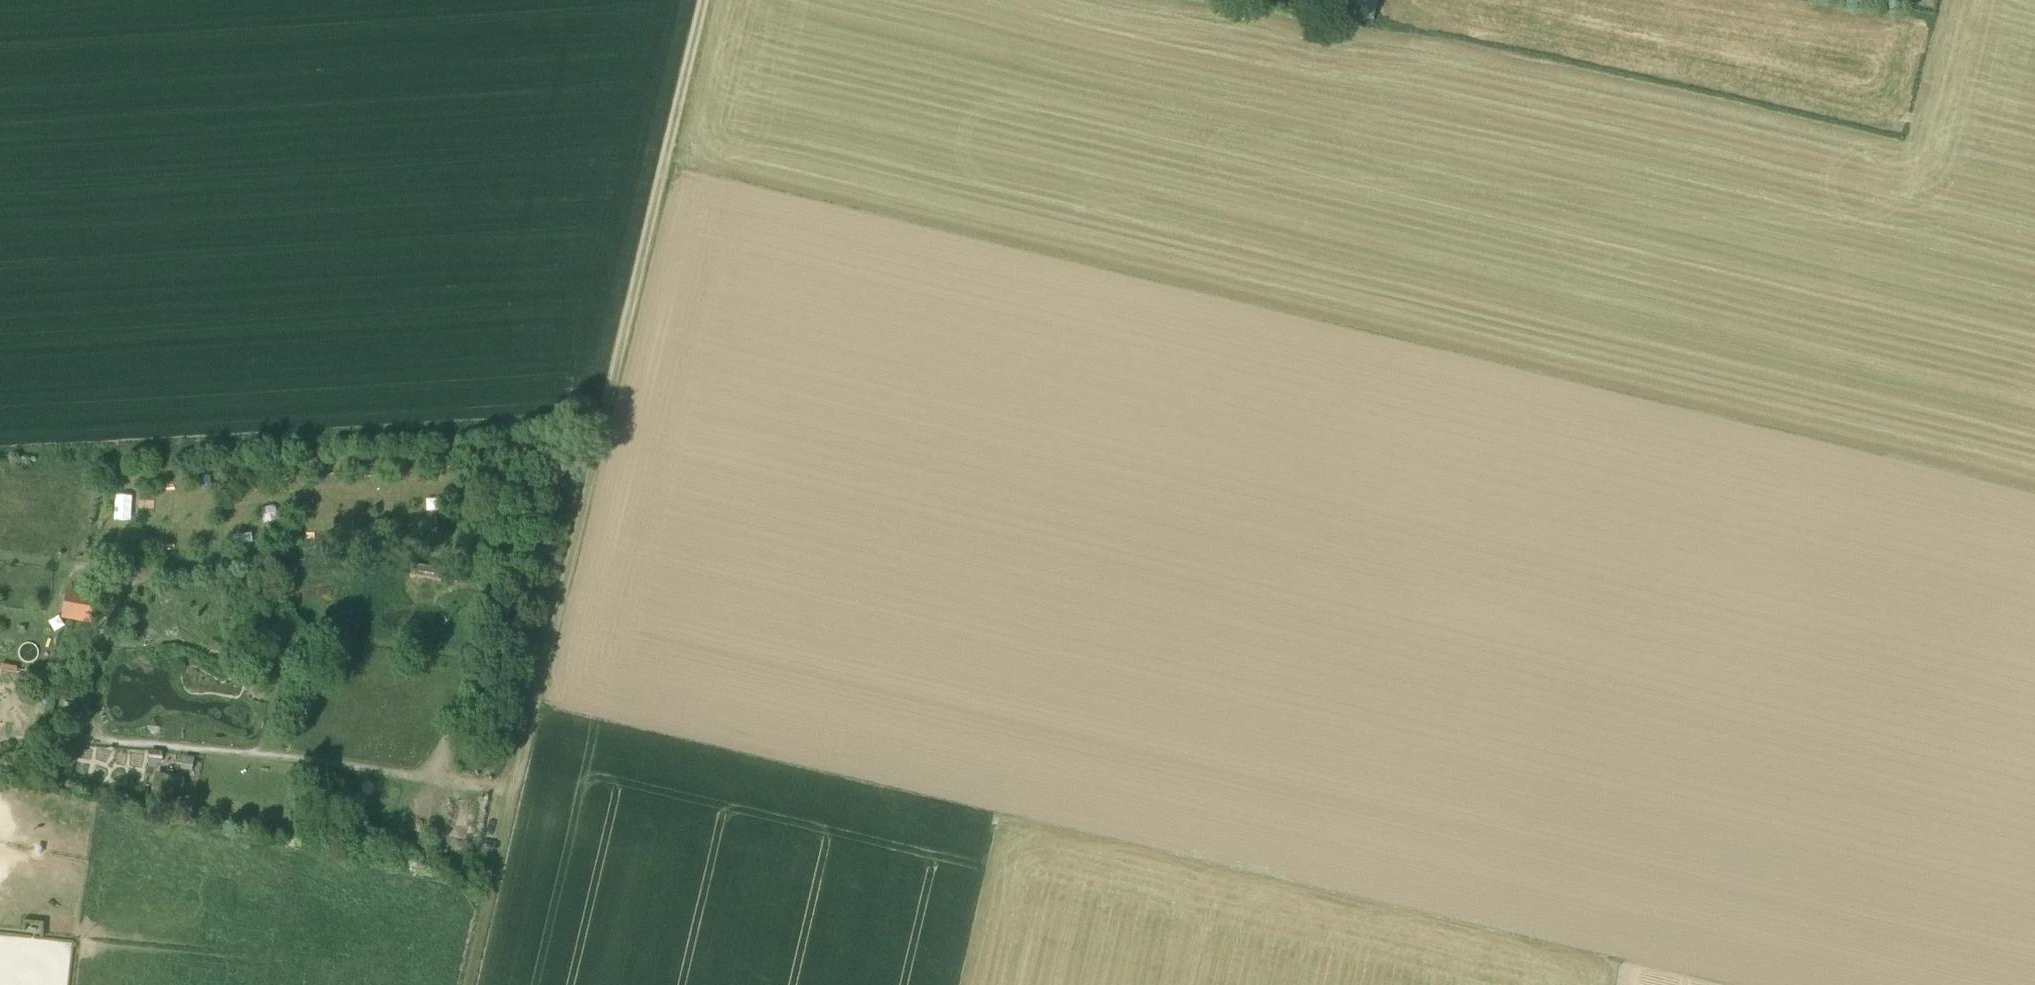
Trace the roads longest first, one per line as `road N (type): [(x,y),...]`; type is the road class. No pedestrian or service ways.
road 1 (track): [(705,0),(469,984)]

